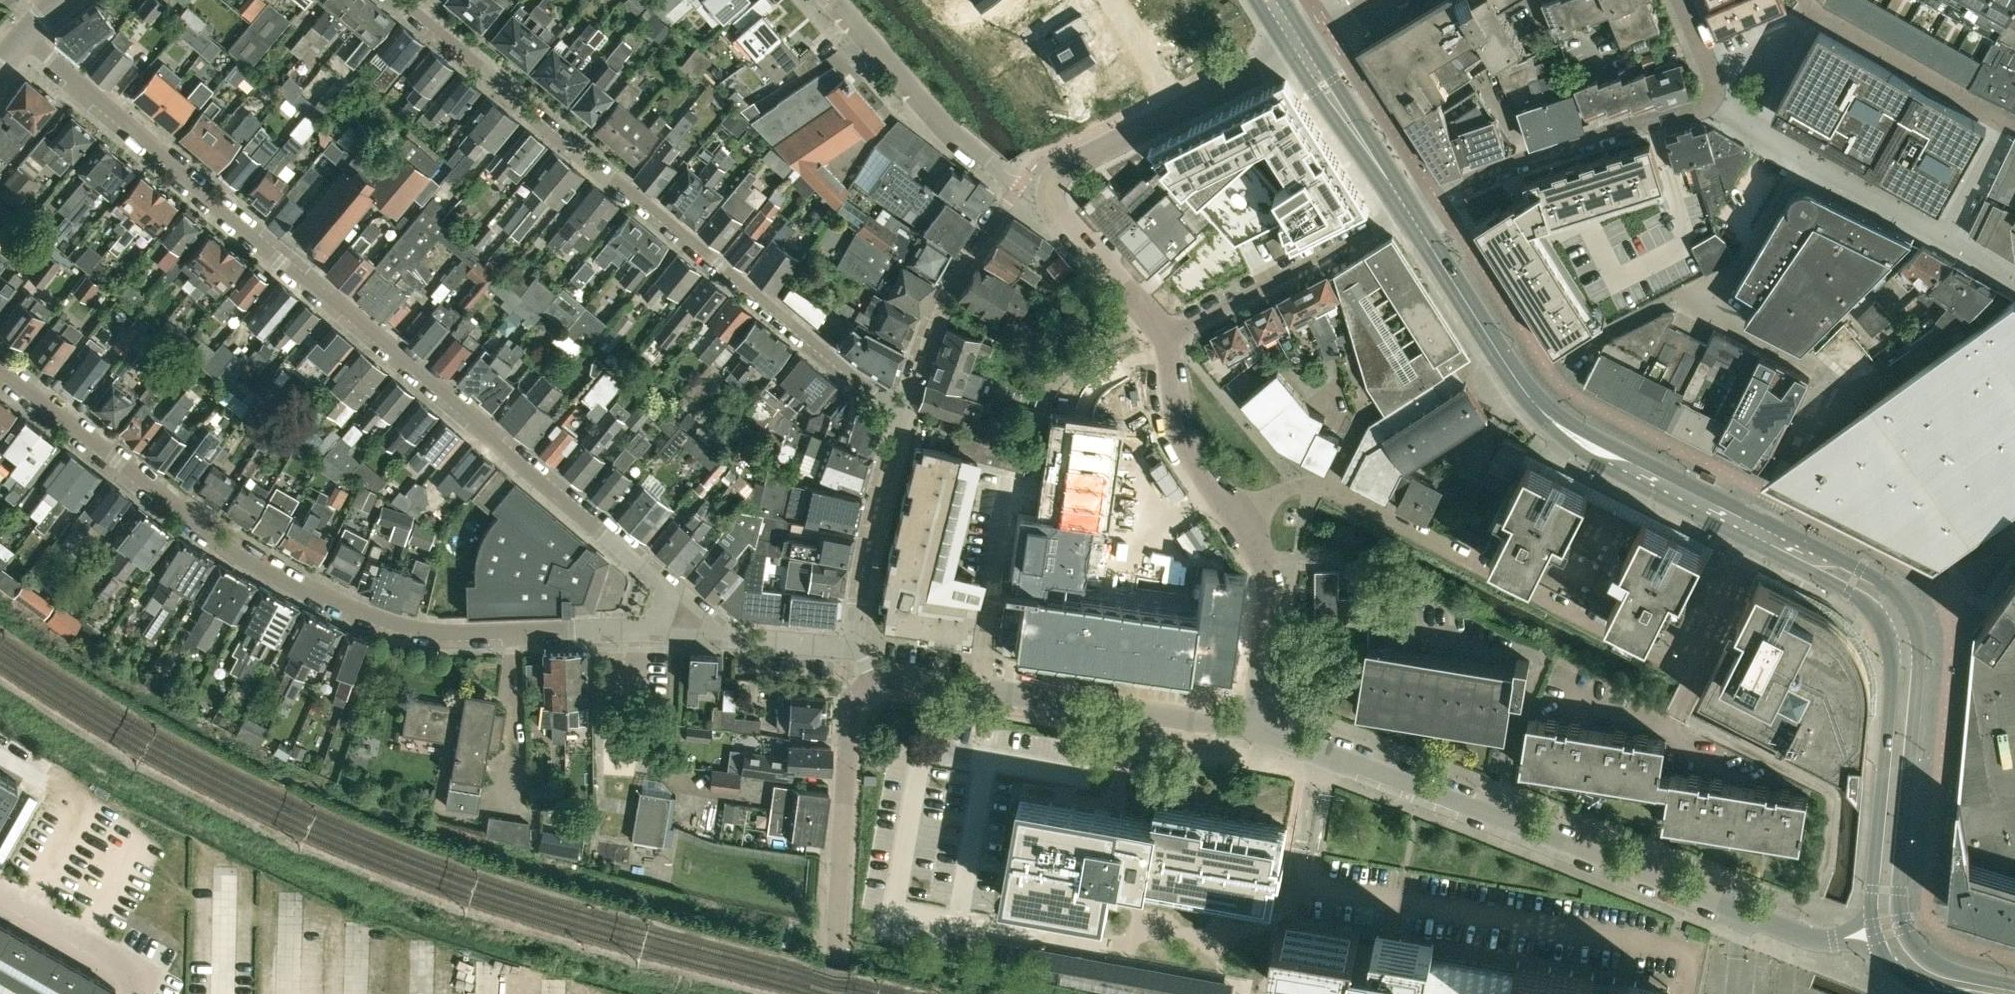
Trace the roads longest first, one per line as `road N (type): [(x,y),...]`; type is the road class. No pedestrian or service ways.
road 1 (secondary): [(2014,984),(1929,960),(1902,917),(1920,654),(1905,601),(1874,574),(1586,429),(1506,360)]
road 2 (residential): [(25,37),(655,579),(677,614)]
road 3 (secondary): [(1506,360),(1554,439),(1852,591),(1880,615),(1894,659),(1873,887),(1877,932)]
road 4 (residential): [(677,614),(635,628),(438,634),(397,628),(243,561),(0,376)]
road 5 (unclassified): [(1877,932),(1822,940),(1791,934),(1255,726)]
road 6 (residential): [(402,0),(904,415)]
road 7 (unclassified): [(1561,355),(1736,267),(1801,157),(1712,97)]
road 8 (residential): [(1255,726),(1269,622),(1266,559),(1187,451),(1165,333)]
road 9 (unclassified): [(1255,726),(894,674),(874,681)]
road 10 (unclassified): [(1712,97),(1469,179),(1409,208)]
road 11 (unclassified): [(826,993),(850,708),(874,681)]
road 12 (residential): [(1409,208),(1165,333)]
road 13 (residential): [(1022,182),(954,282),(904,415)]
road 14 (unclassified): [(839,0),(963,140),(1022,182)]
road 15 (residential): [(904,415),(859,601),(861,649)]
road 16 (residential): [(929,0),(1010,34),(1042,62),(1061,111),(1080,119)]
road 17 (secondary): [(1409,208),(1304,47)]
road 18 (residential): [(861,649),(762,641),(677,614)]
road 19 (secondary): [(1506,360),(1409,208)]
road 20 (unclassified): [(1052,188),(1070,164),(1179,110)]
road 21 (unclassified): [(1179,110),(1304,47)]
road 22 (unclassified): [(1134,293),(1059,214),(1052,188)]
road 23 (residential): [(1179,110),(1108,0)]

